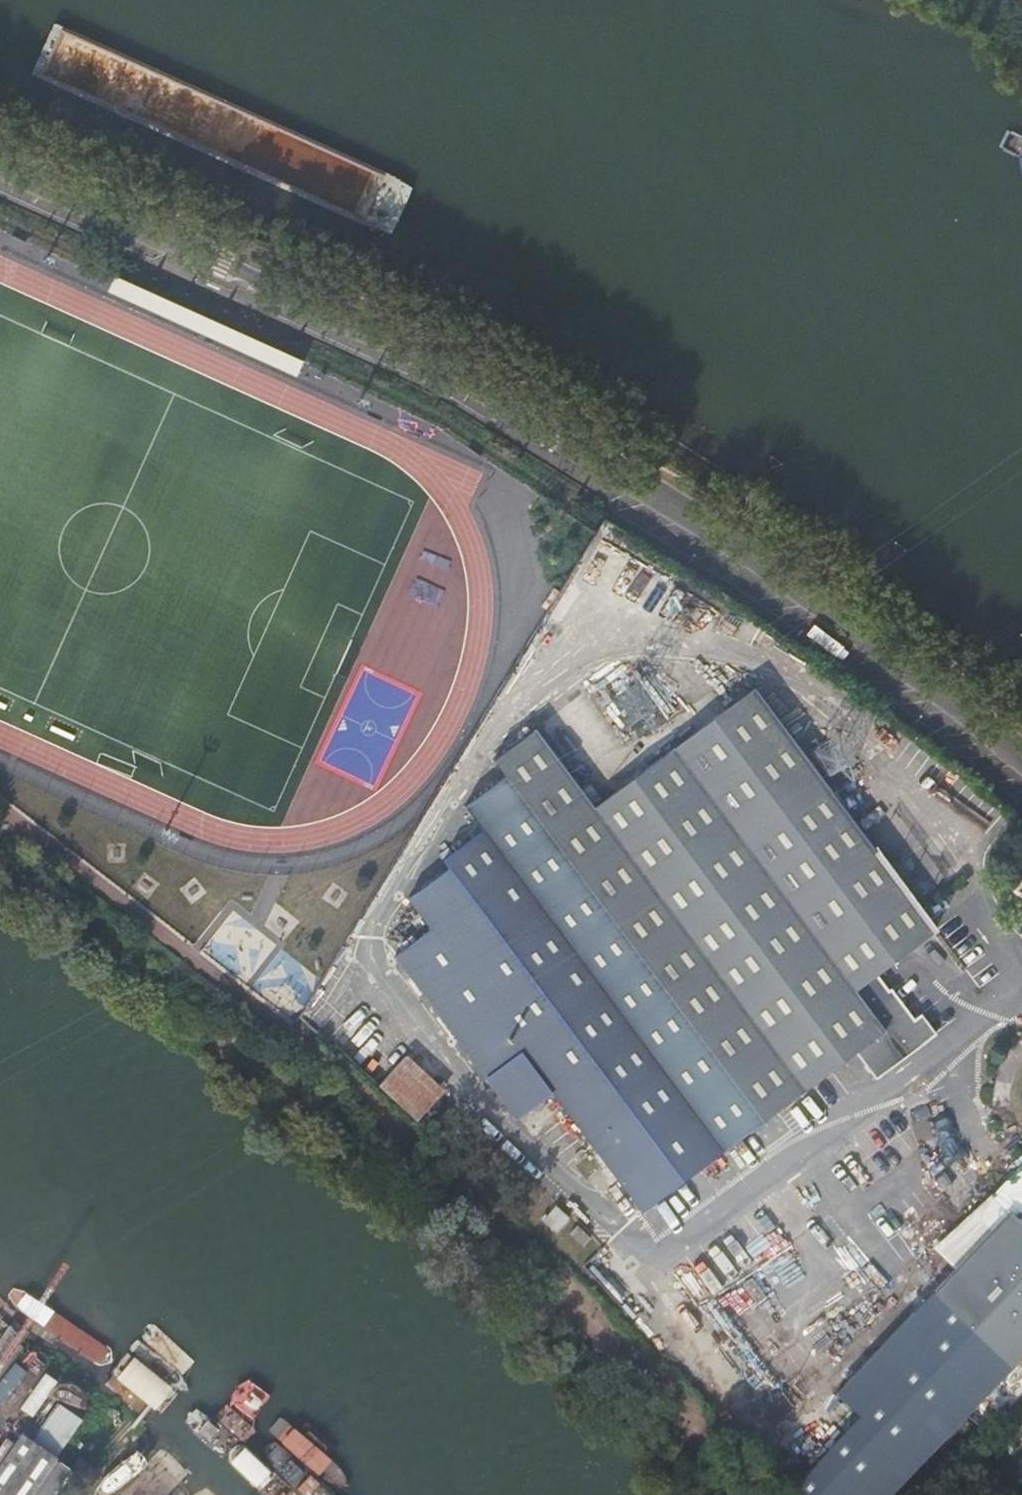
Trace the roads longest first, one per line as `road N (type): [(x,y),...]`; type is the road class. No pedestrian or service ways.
road 1 (tertiary): [(1021,757),(878,639),(455,366),(0,162)]

